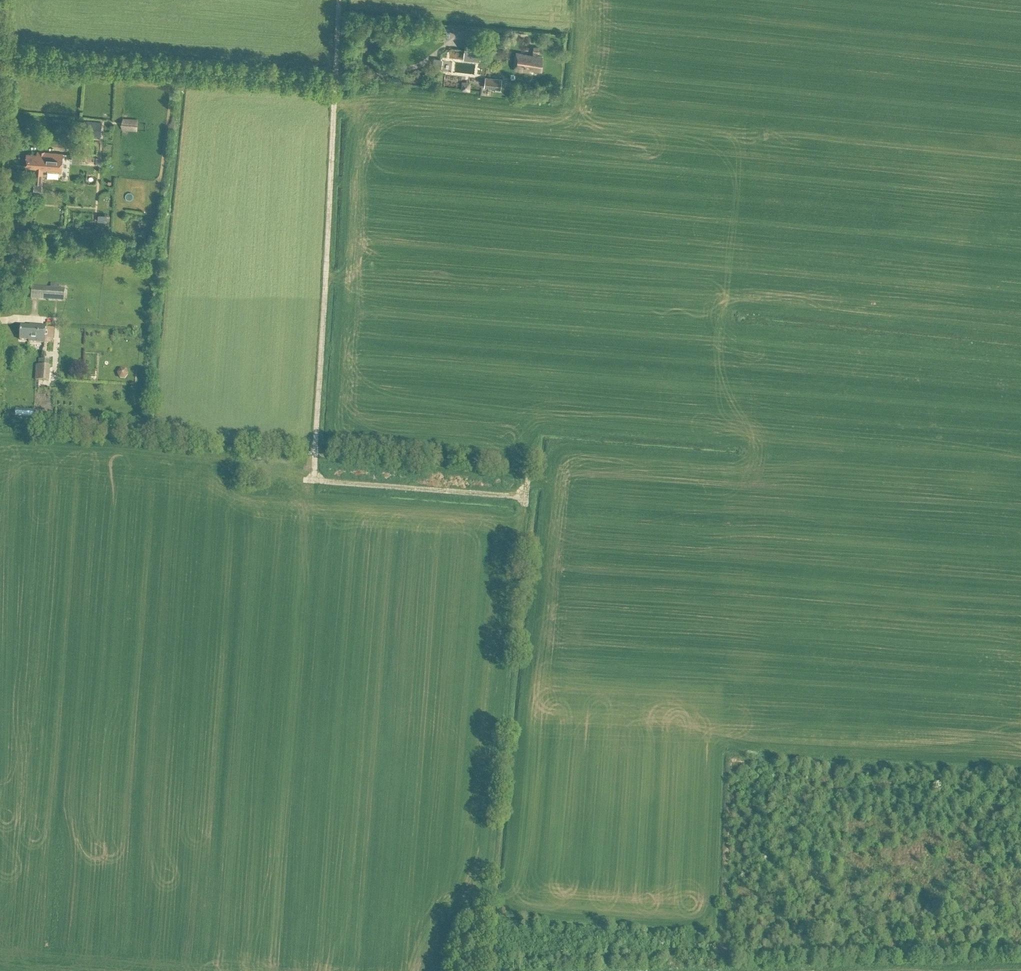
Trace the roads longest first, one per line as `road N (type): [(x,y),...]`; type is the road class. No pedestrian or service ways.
road 1 (track): [(340,0),(314,481)]
road 2 (unclassified): [(346,79),(0,52)]
road 3 (track): [(314,481),(284,477),(243,457),(0,440)]
road 4 (track): [(526,497),(314,481)]

